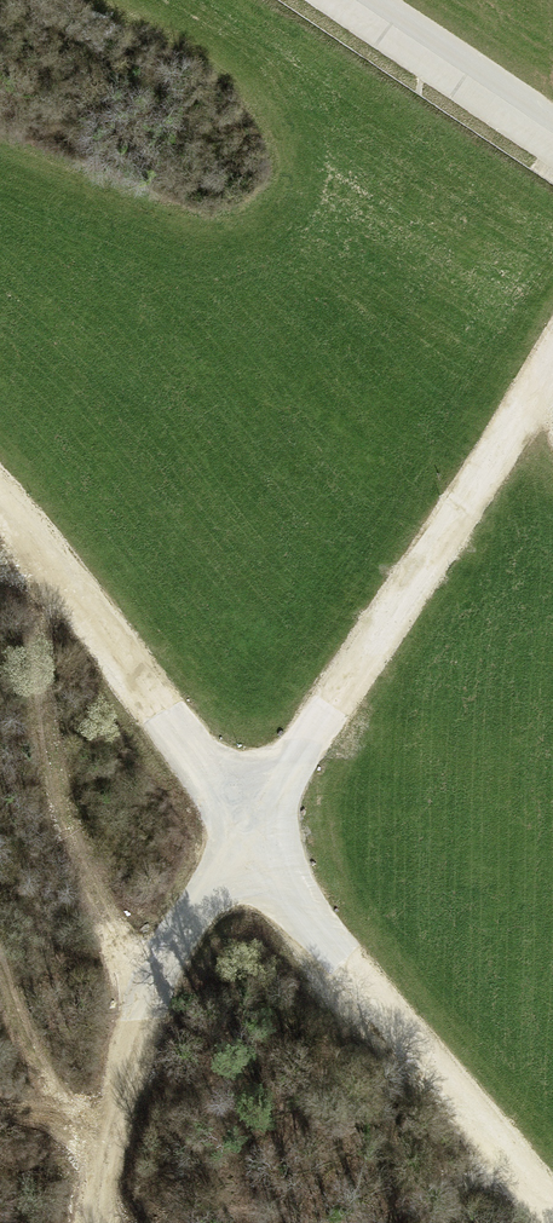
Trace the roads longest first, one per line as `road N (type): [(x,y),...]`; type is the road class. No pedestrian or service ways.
road 1 (track): [(552,1212),(249,825),(552,366)]
road 2 (track): [(0,505),(249,825),(141,995),(98,1130),(83,1222)]

